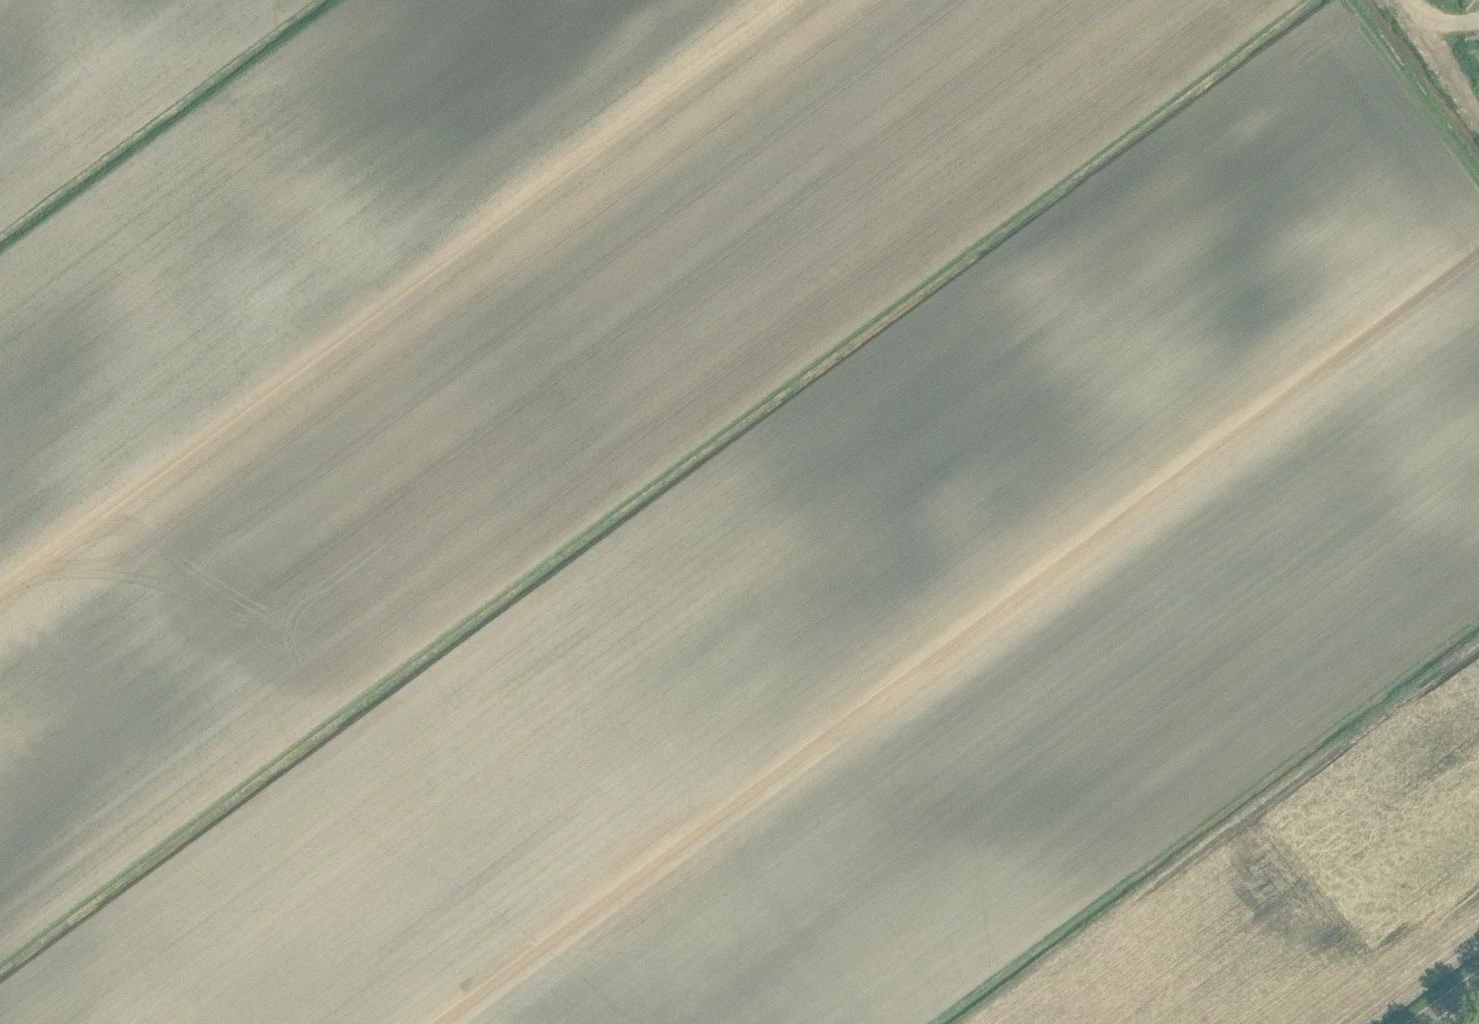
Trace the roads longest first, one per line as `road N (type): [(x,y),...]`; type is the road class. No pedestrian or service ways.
road 1 (track): [(1478,265),(454,1023)]
road 2 (track): [(1400,0),(1478,105)]

